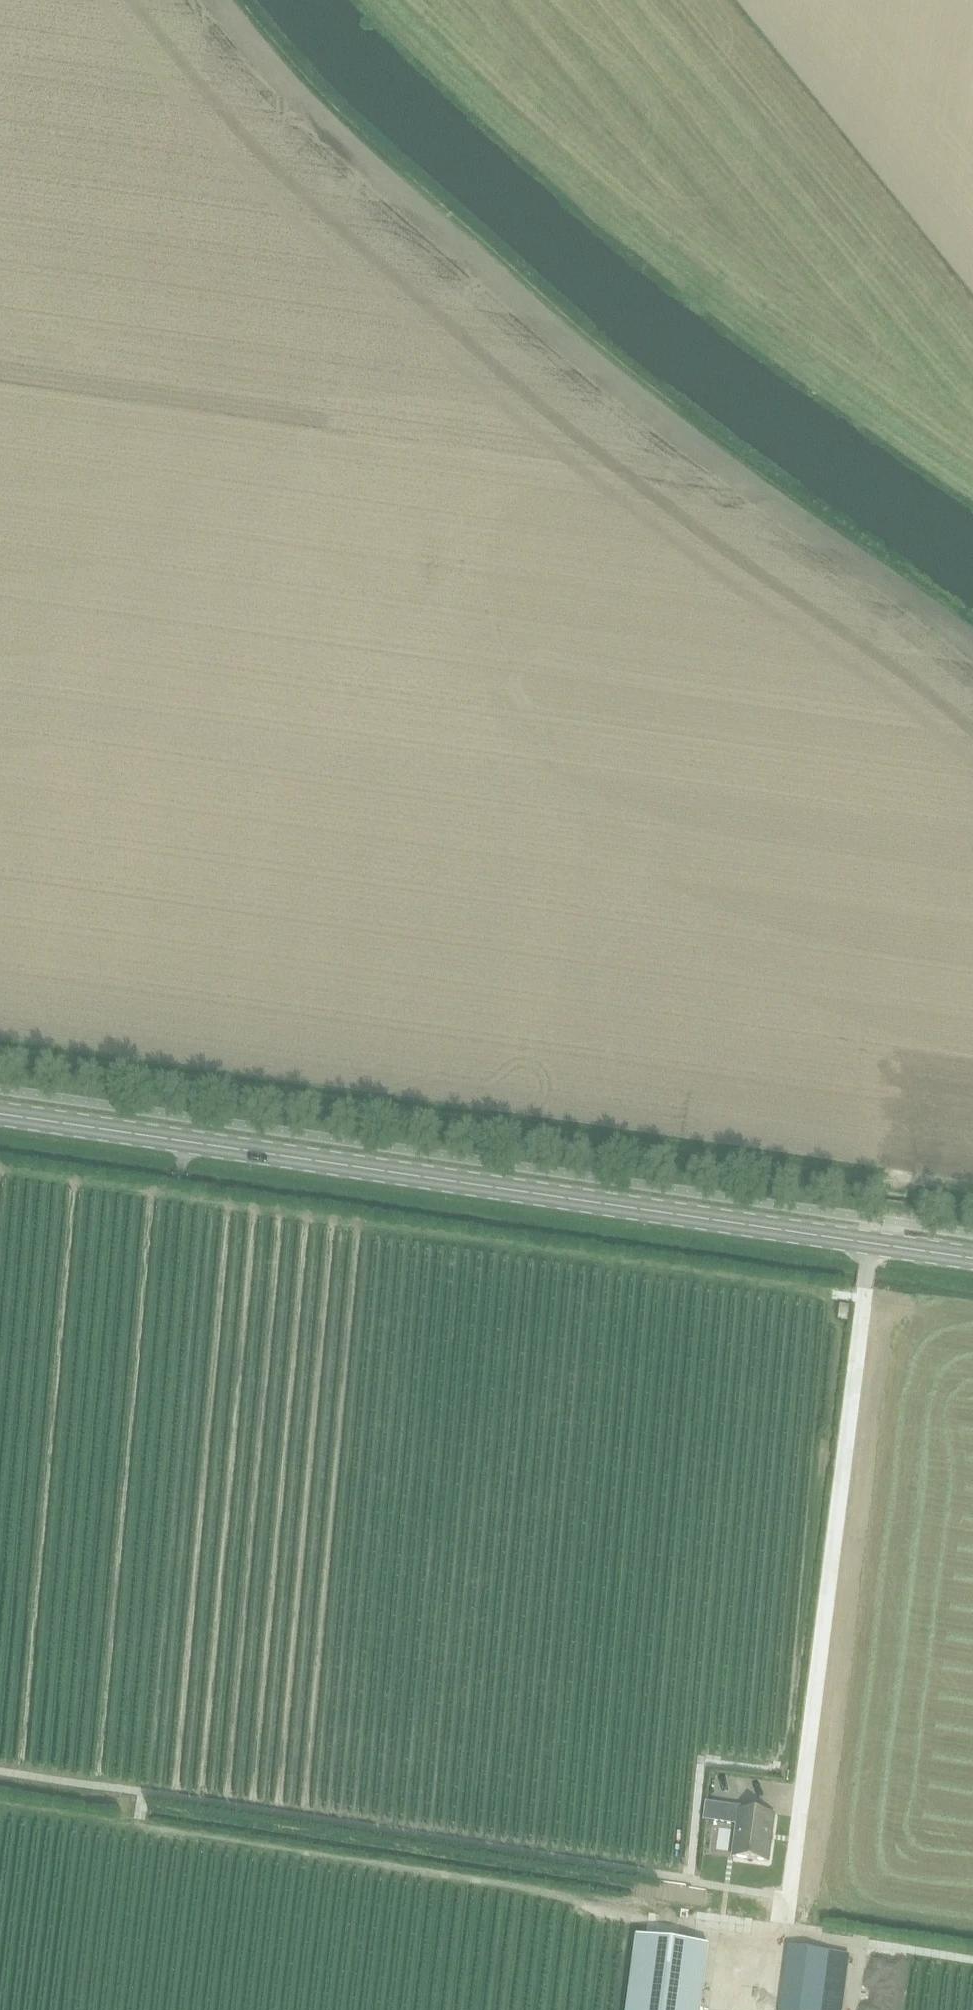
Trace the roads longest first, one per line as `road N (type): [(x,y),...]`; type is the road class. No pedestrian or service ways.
road 1 (primary): [(972,1260),(0,1114)]

